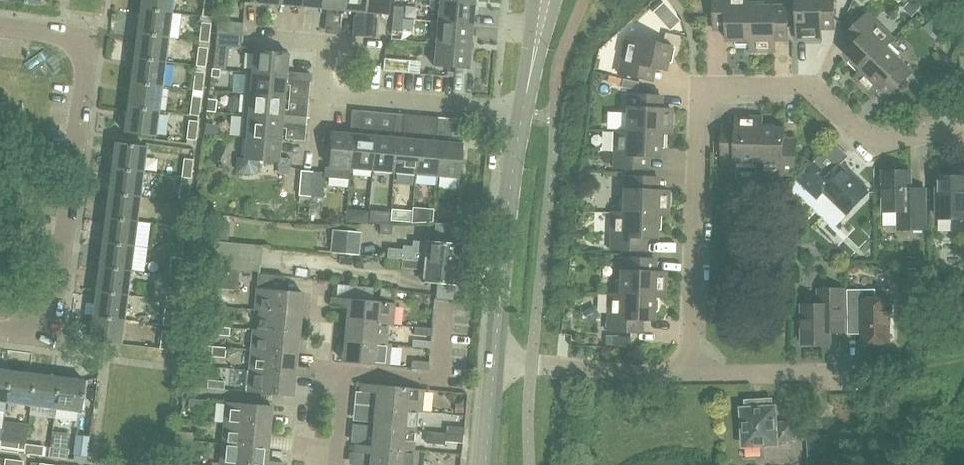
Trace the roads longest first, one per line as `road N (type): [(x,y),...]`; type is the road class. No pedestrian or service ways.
road 1 (residential): [(693,370),(702,110),(709,98),(813,91),(870,138),(963,134)]
road 2 (residential): [(0,331),(51,338),(90,40),(0,28)]
road 3 (tertiary): [(496,366),(522,114)]
road 4 (residential): [(693,370),(496,366)]
road 5 (residential): [(874,371),(693,370)]
road 6 (residential): [(522,114),(372,100)]
road 7 (residential): [(372,100),(338,97),(325,70),(349,50),(374,66)]

